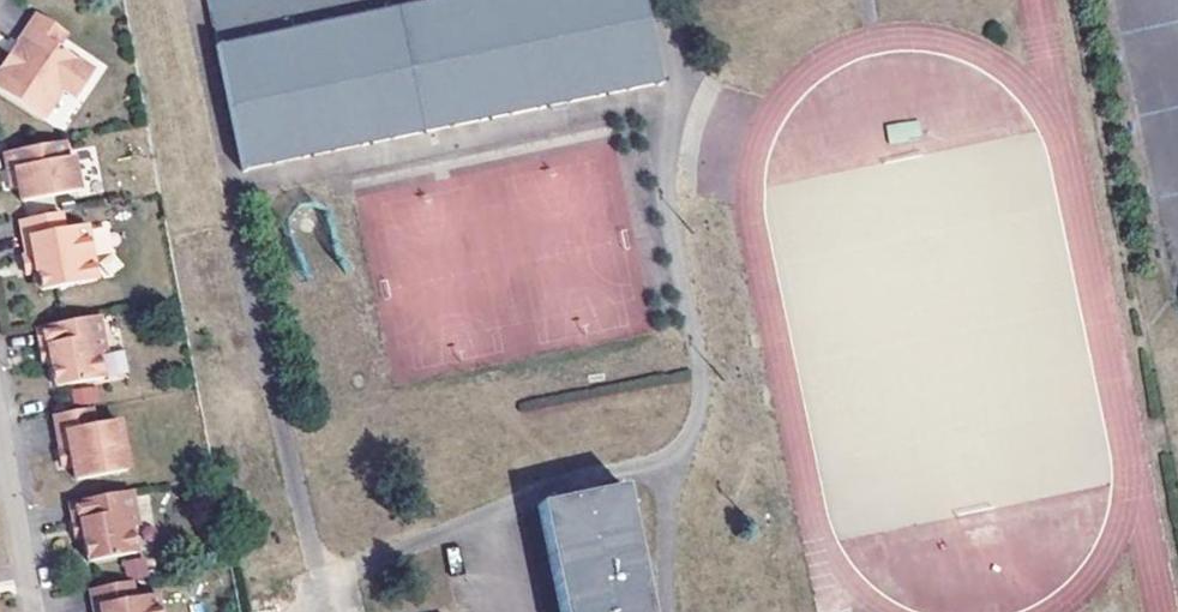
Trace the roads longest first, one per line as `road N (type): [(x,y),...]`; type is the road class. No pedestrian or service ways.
road 1 (residential): [(0,435),(33,611)]

